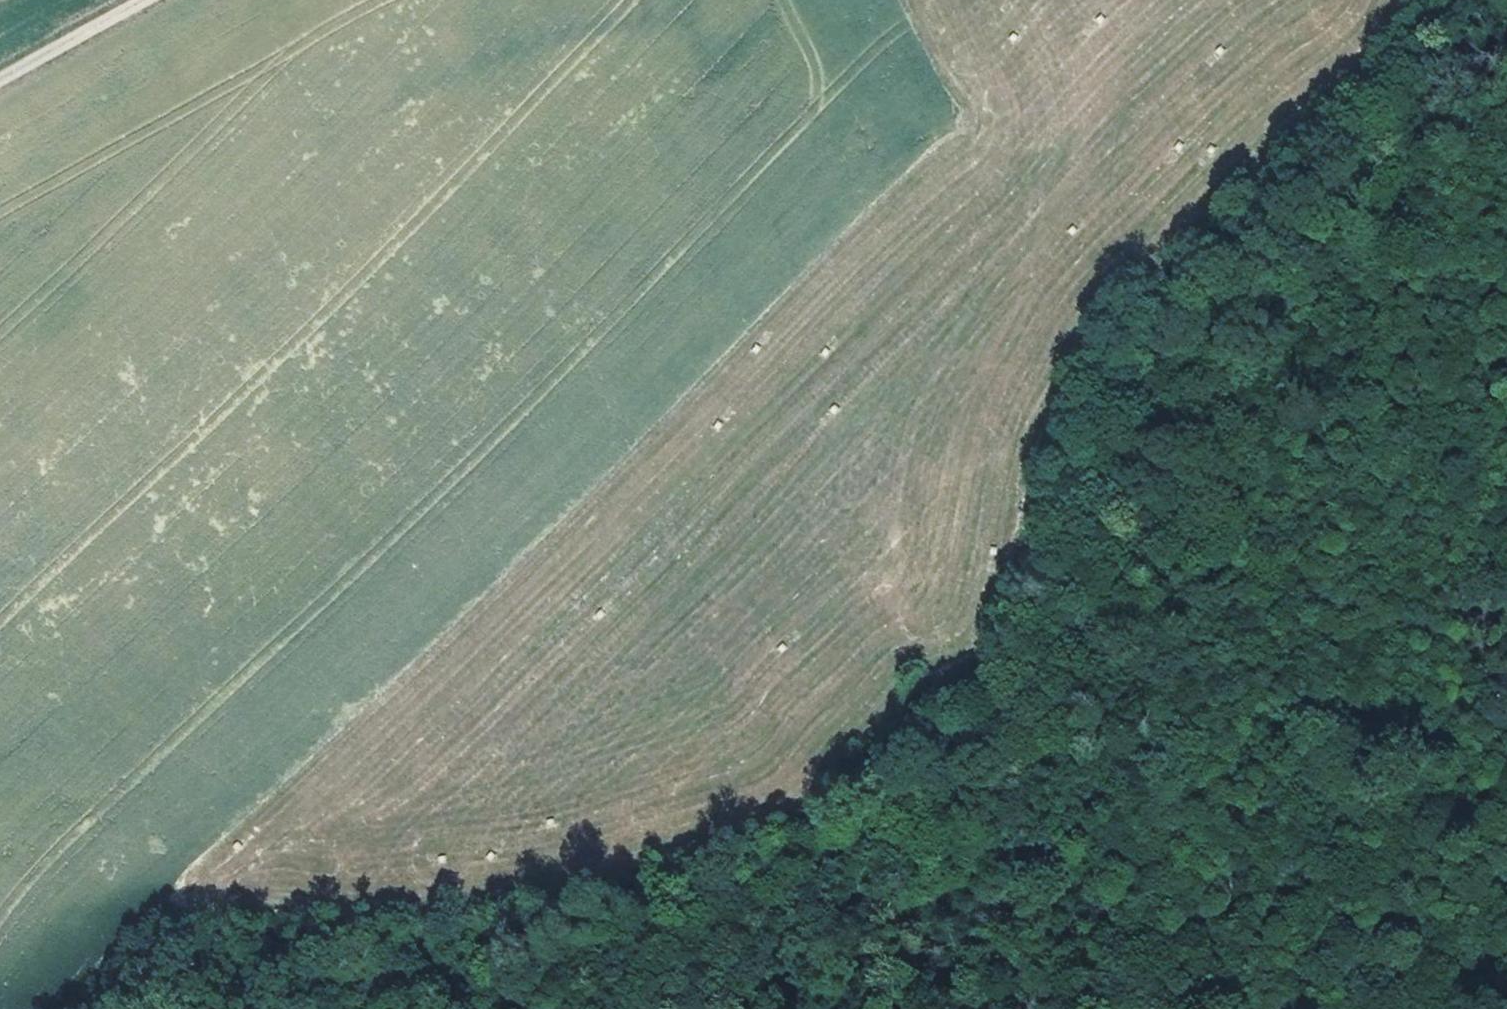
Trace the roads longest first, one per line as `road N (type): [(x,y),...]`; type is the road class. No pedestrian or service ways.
road 1 (track): [(146,0),(0,82)]

